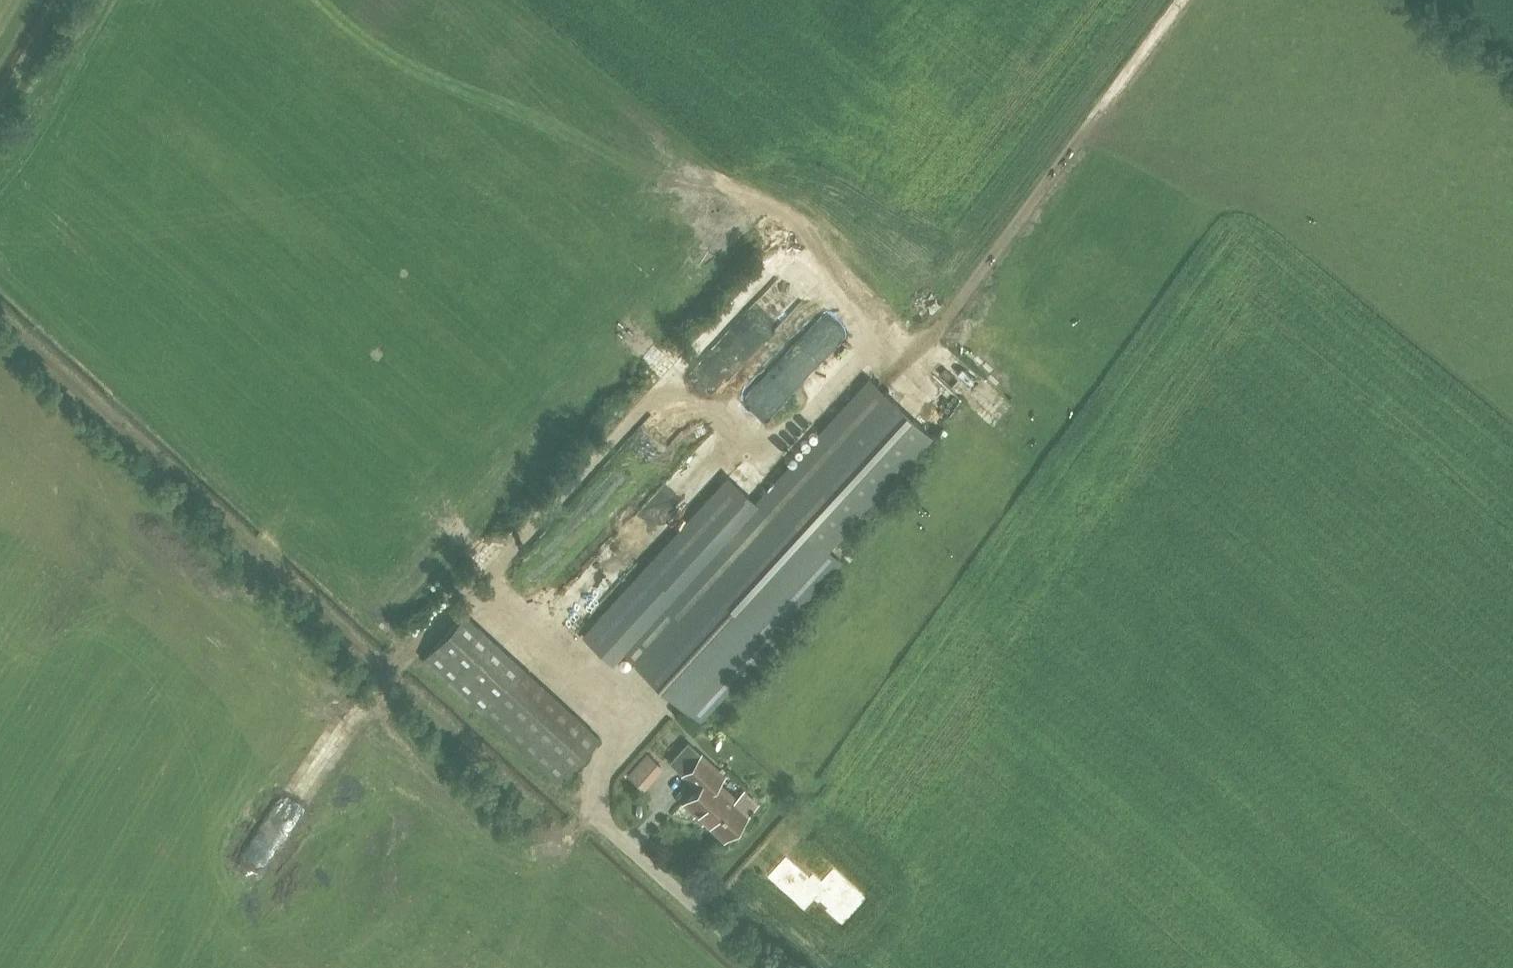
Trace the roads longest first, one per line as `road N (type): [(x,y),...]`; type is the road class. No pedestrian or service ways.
road 1 (track): [(65,0),(0,111)]

